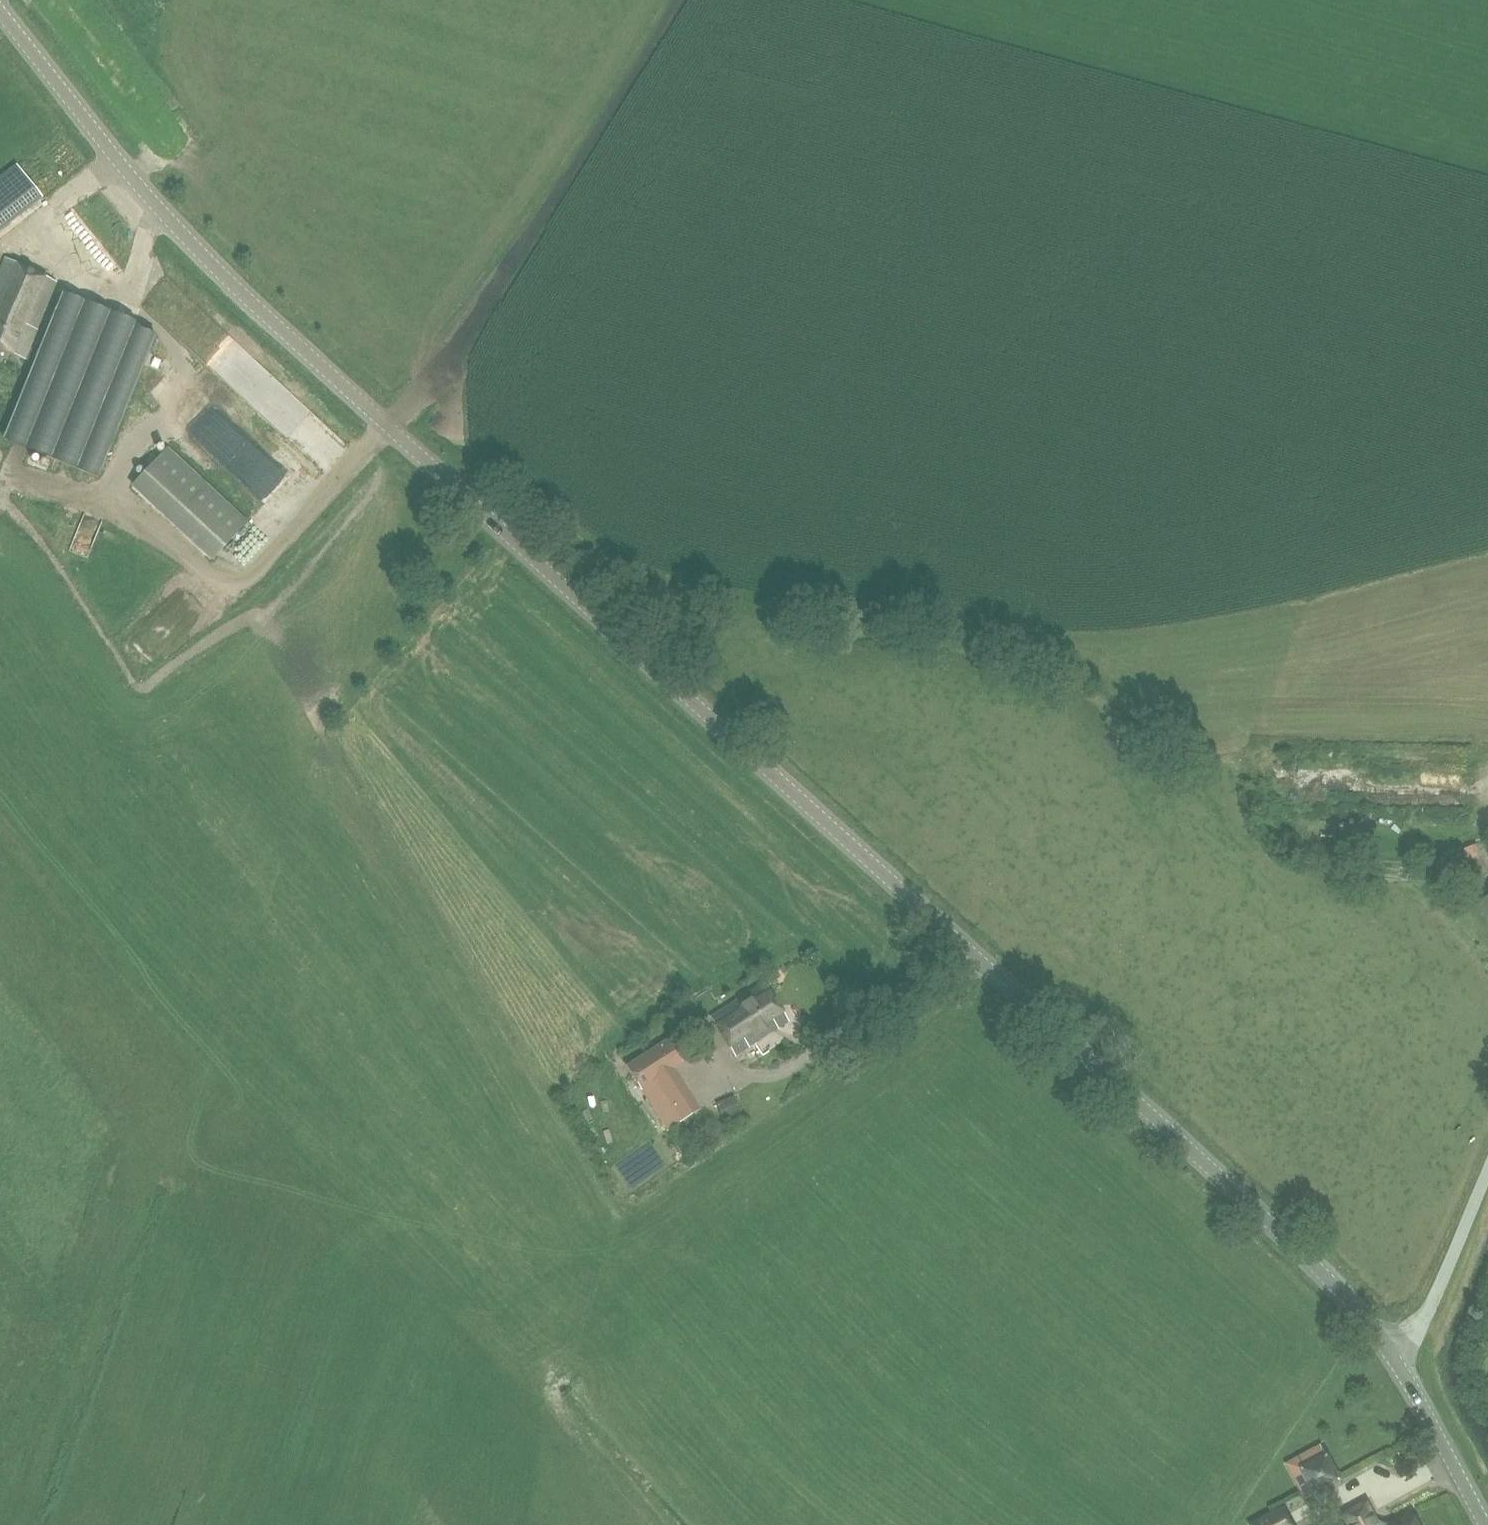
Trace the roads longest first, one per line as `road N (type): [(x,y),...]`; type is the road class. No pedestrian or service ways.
road 1 (unclassified): [(1392,1356),(1298,1249),(187,241),(0,9)]
road 2 (unclassified): [(1392,1356),(1432,1302),(1487,1174)]
road 3 (unclassified): [(1485,1524),(1392,1356)]

